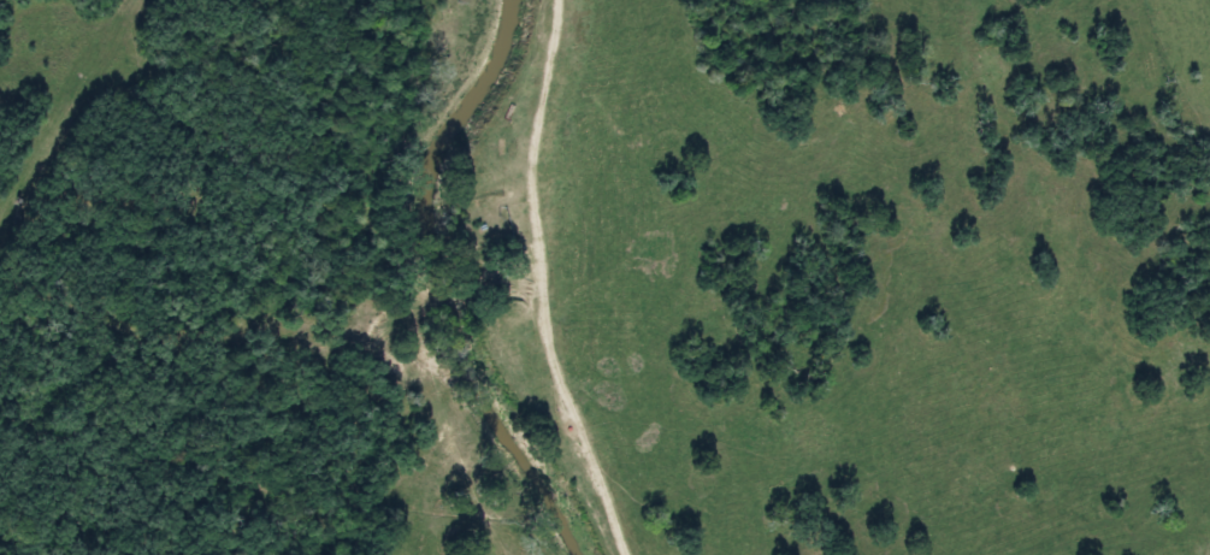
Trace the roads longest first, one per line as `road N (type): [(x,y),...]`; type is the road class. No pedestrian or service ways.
road 1 (track): [(621,554),(555,376),(530,201),(552,0)]

